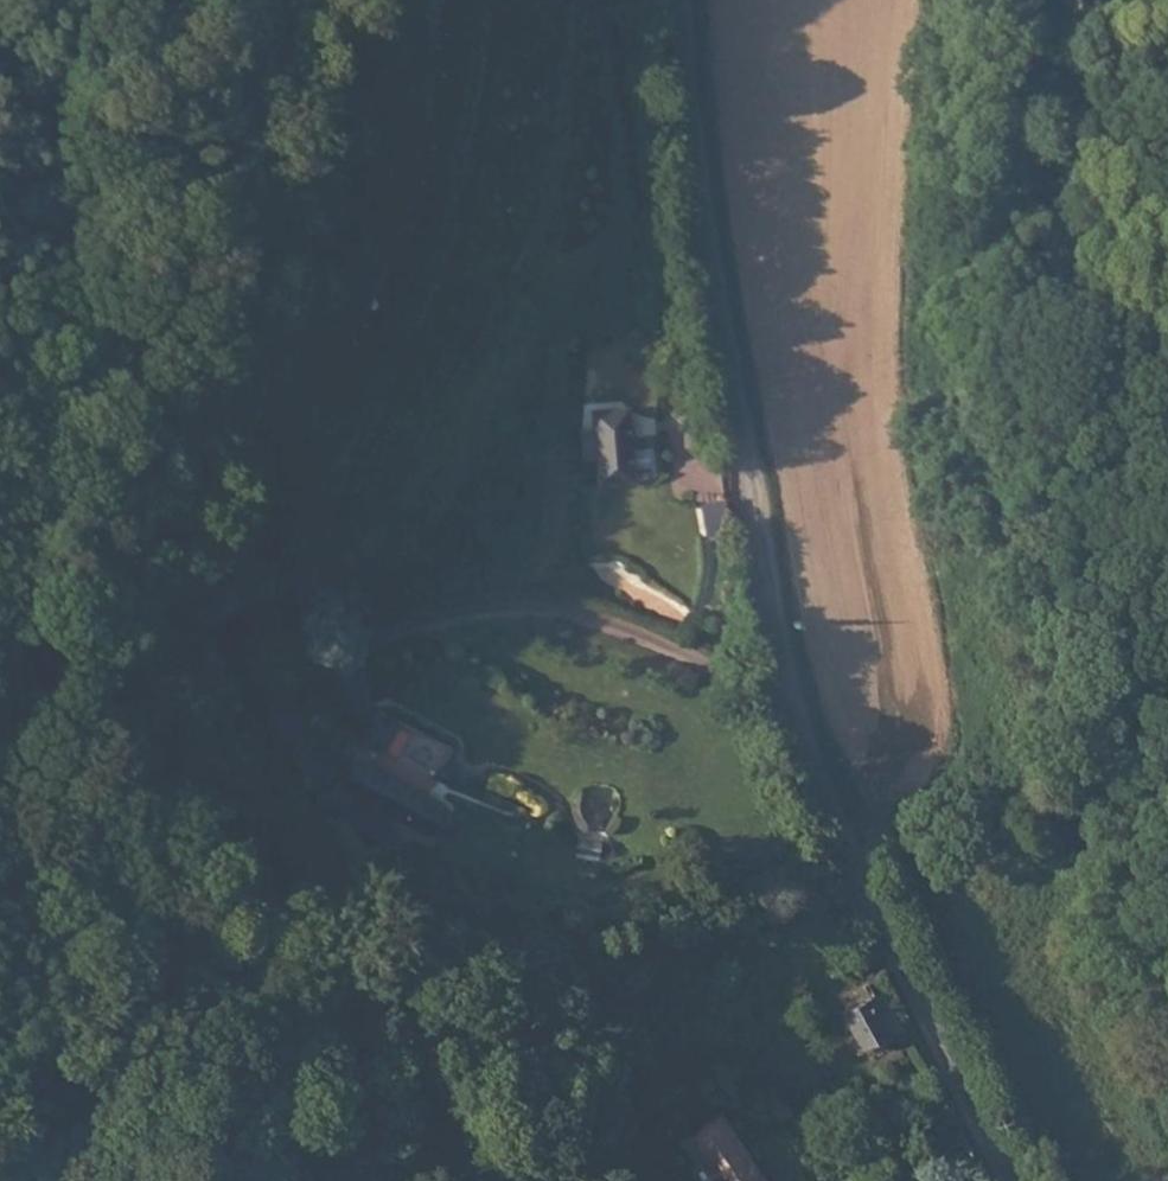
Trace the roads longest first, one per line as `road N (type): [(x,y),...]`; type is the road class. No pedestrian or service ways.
road 1 (unclassified): [(680,0),(703,216),(787,687),(850,855),(1008,1180)]
road 2 (track): [(151,0),(167,212),(109,526),(57,708),(38,853),(47,977),(0,981)]

